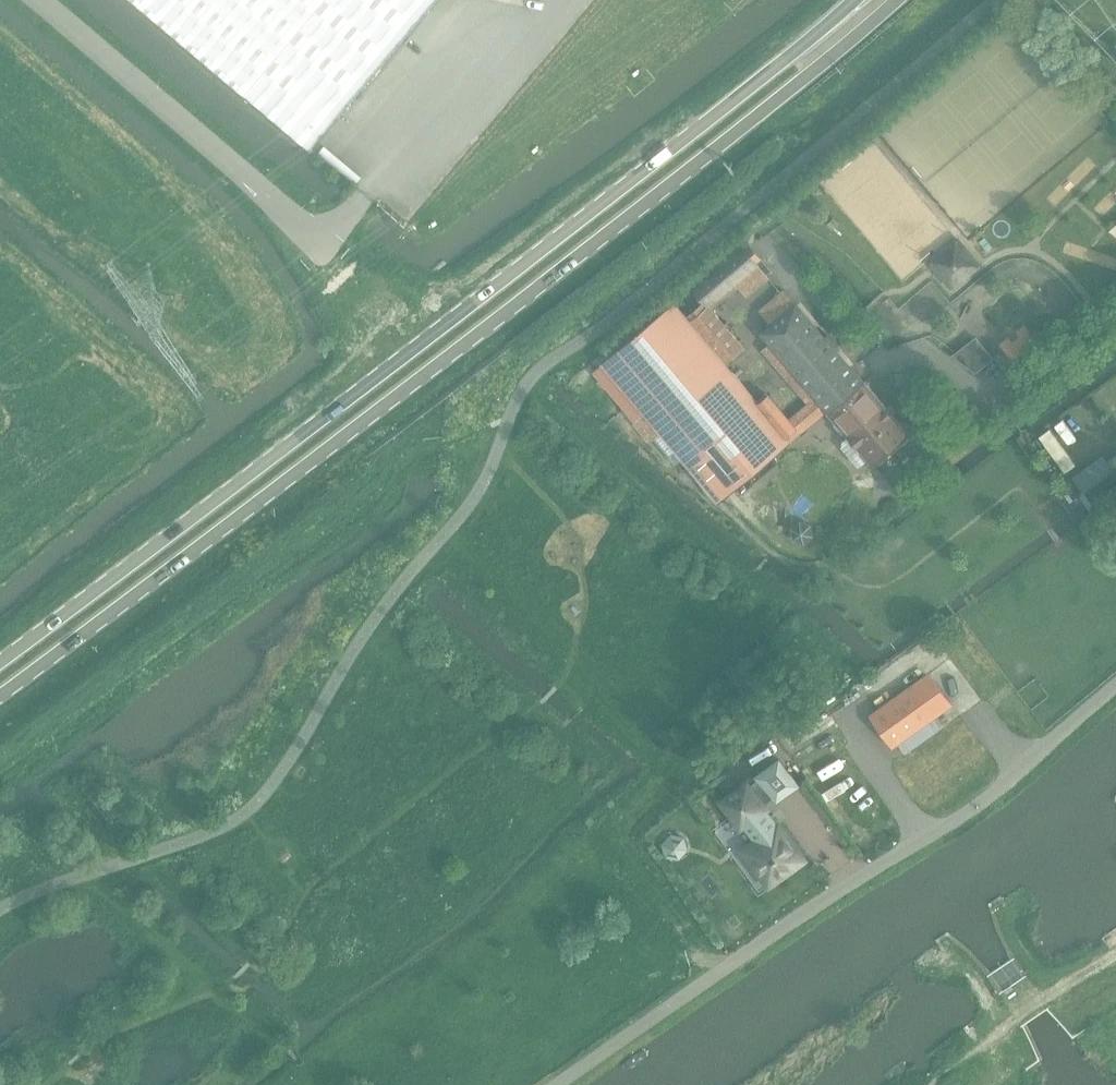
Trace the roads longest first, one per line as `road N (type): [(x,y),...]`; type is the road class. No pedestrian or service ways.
road 1 (primary): [(0,693),(597,241),(889,0)]
road 2 (primary): [(832,0),(772,66),(0,660)]
road 3 (unclassified): [(1115,694),(976,805),(553,1084)]
road 4 (unclassified): [(334,256),(38,0)]

